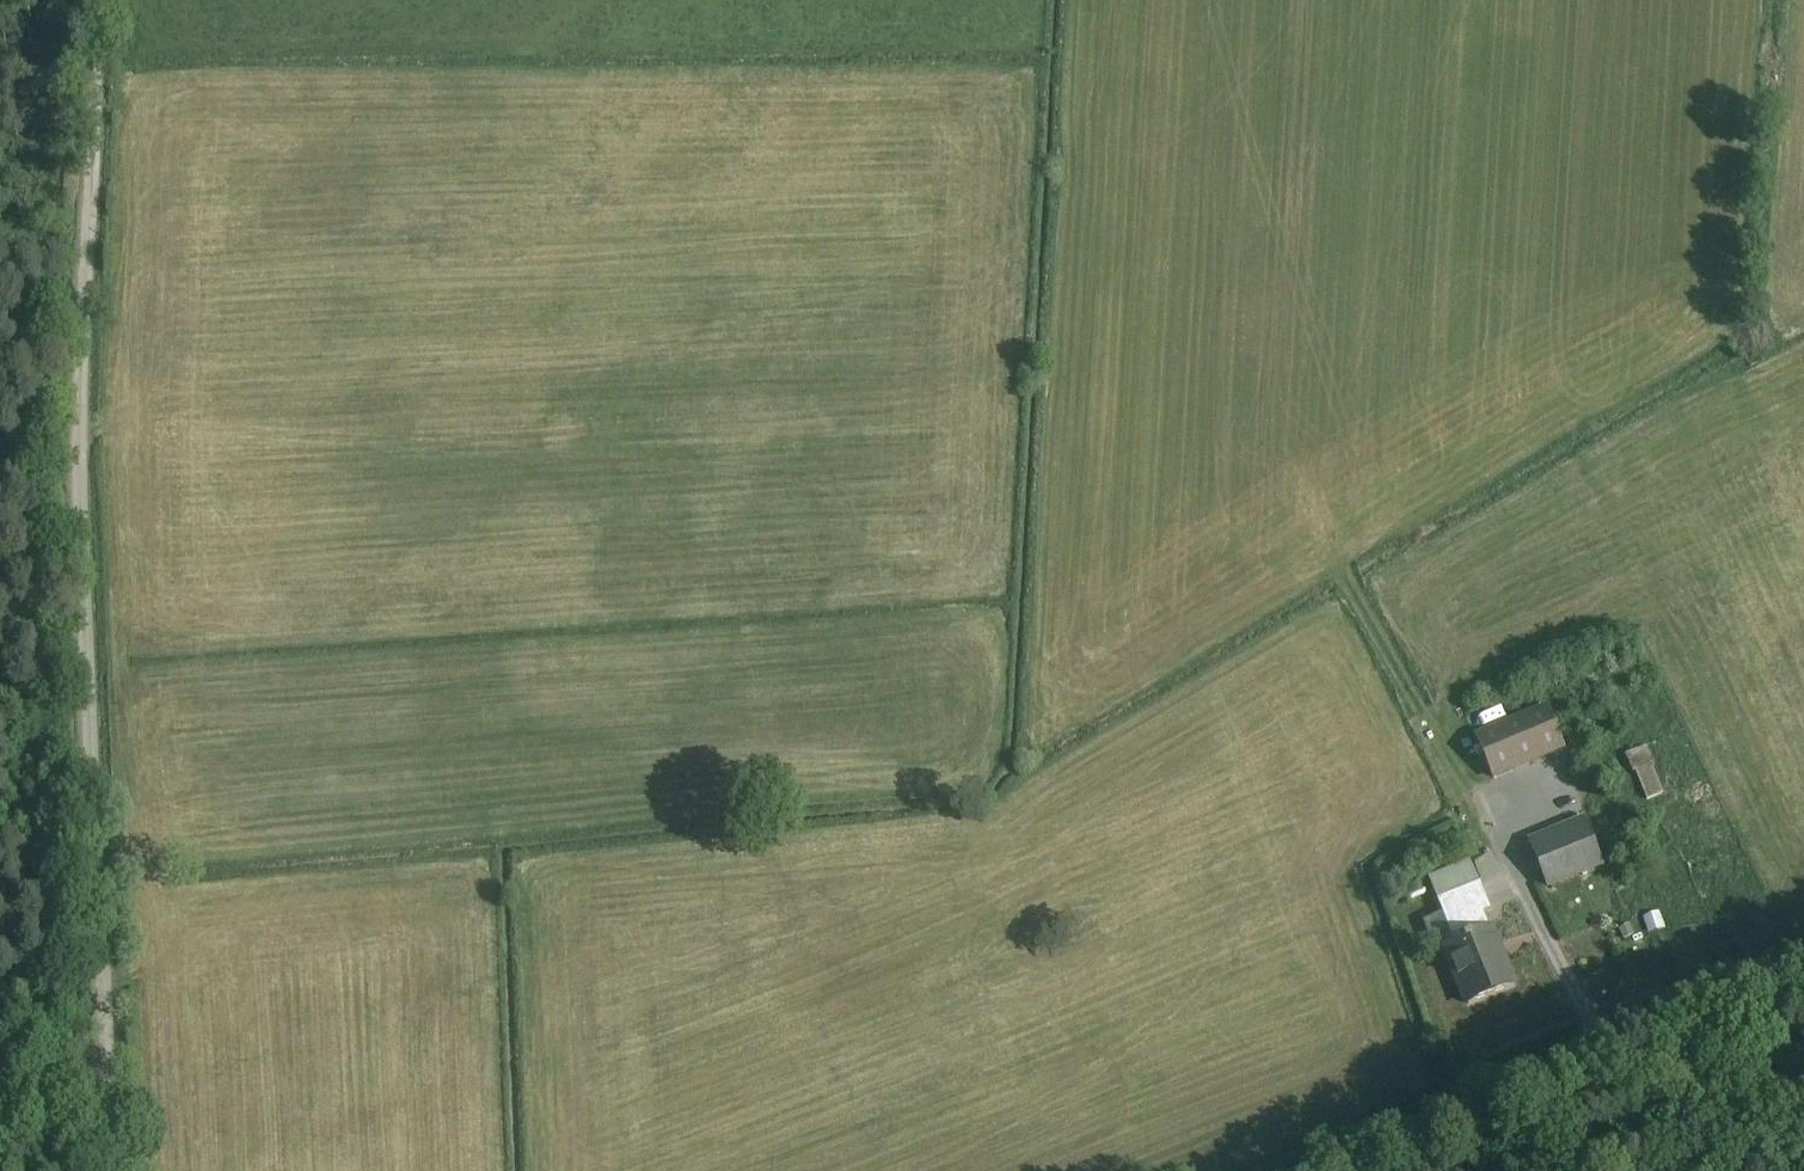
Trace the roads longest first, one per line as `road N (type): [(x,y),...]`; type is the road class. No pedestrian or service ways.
road 1 (track): [(96,0),(73,417),(114,1170)]
road 2 (unclassified): [(1314,1170),(1803,974)]

